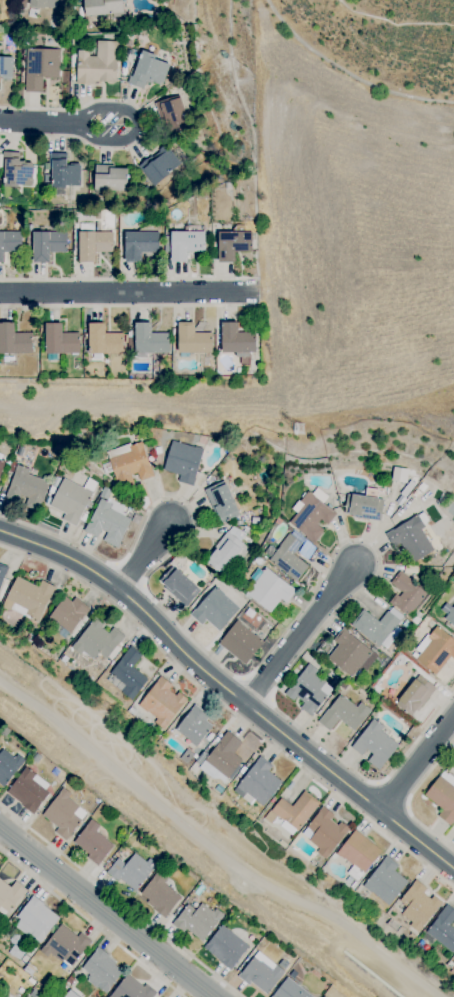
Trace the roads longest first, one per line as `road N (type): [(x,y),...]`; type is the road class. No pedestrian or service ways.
road 1 (residential): [(0,531),(124,584),(378,814),(453,871)]
road 2 (residential): [(0,829),(213,996)]
road 3 (residential): [(254,289),(0,292)]
road 4 (residential): [(255,701),(367,560)]
road 5 (residential): [(378,814),(453,718)]

